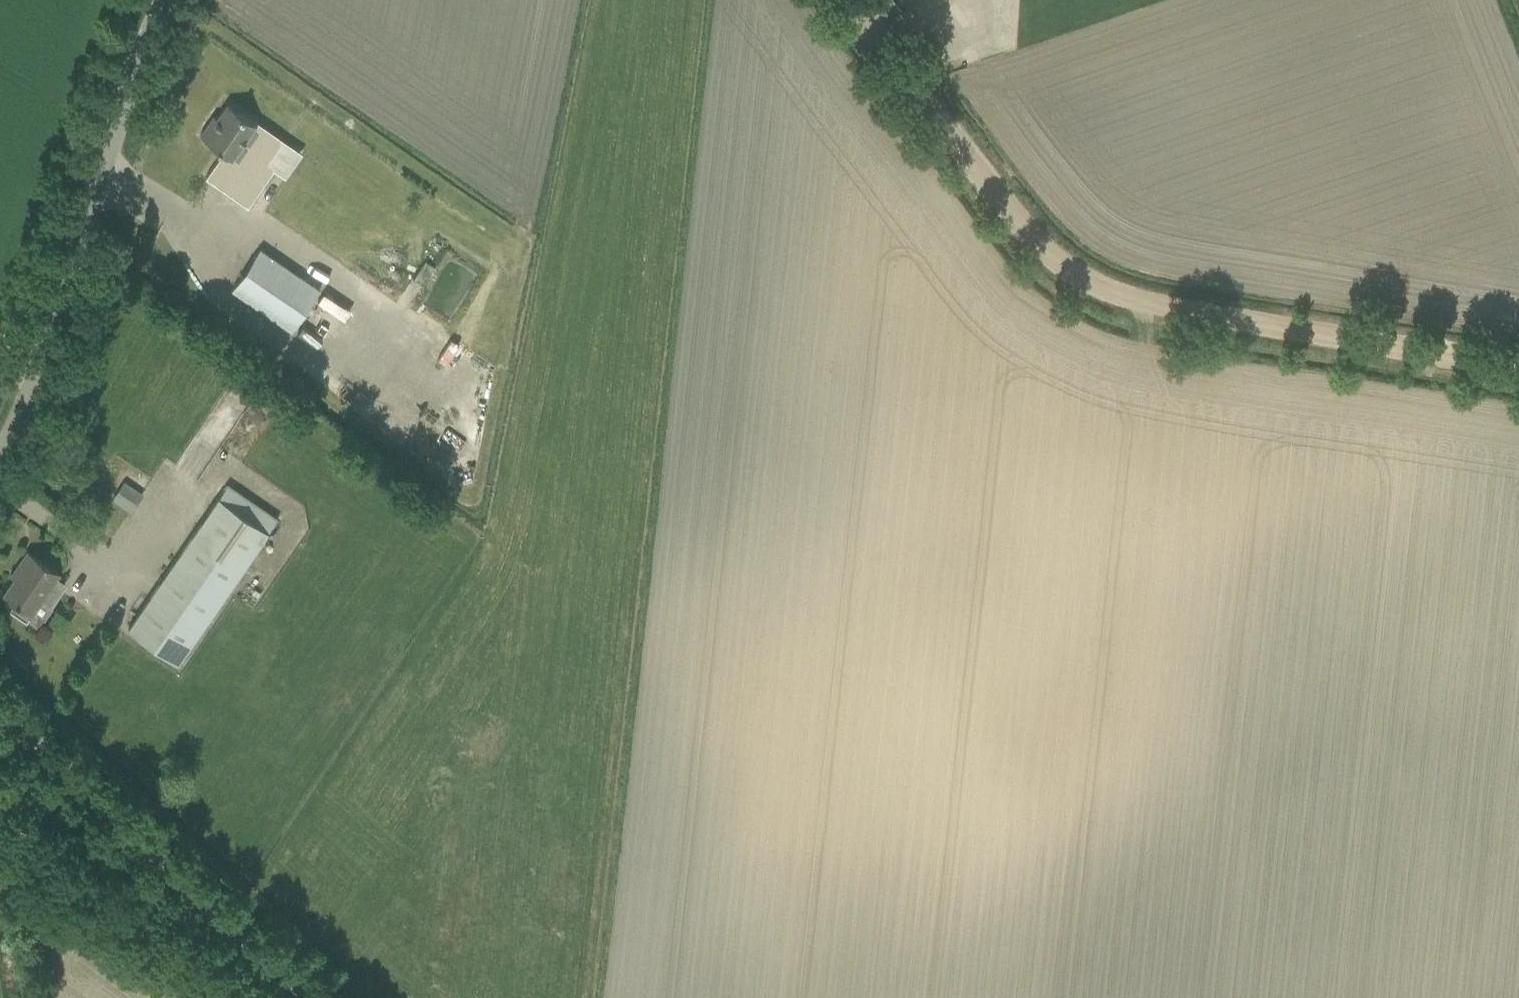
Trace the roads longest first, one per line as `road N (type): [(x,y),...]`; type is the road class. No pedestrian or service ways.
road 1 (track): [(1518,363),(1149,304),(1097,282),(1005,206),(852,0)]
road 2 (tertiary): [(0,457),(21,422),(164,0)]
road 3 (tertiary): [(309,997),(0,706)]

